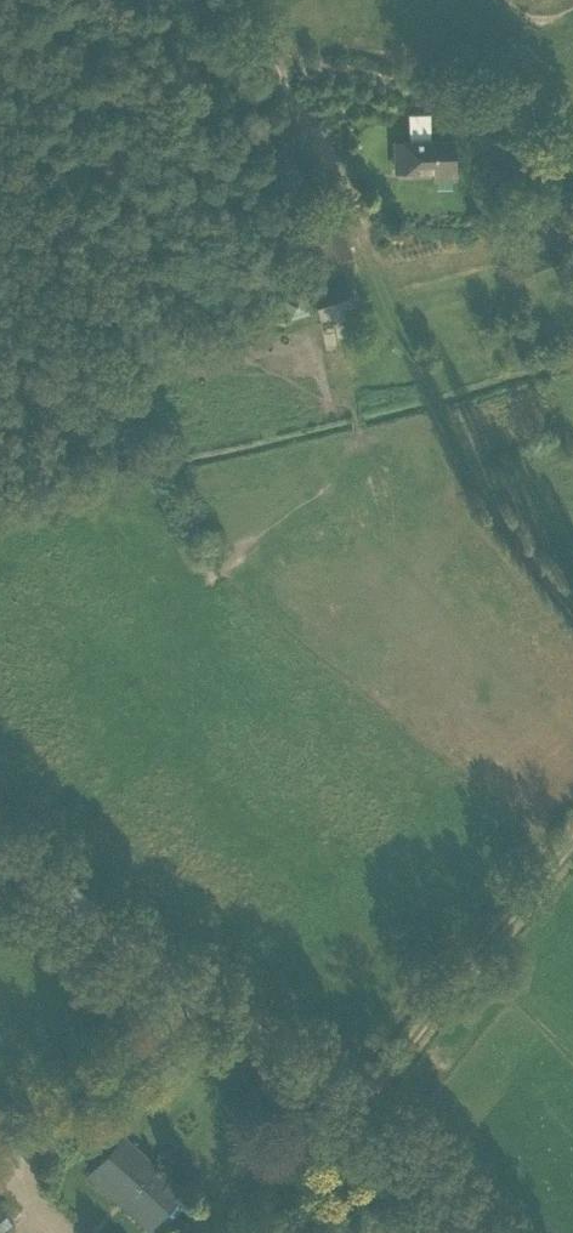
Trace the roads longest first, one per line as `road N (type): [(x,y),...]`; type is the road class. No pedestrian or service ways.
road 1 (unclassified): [(453,1232),(354,1120),(0,865)]

